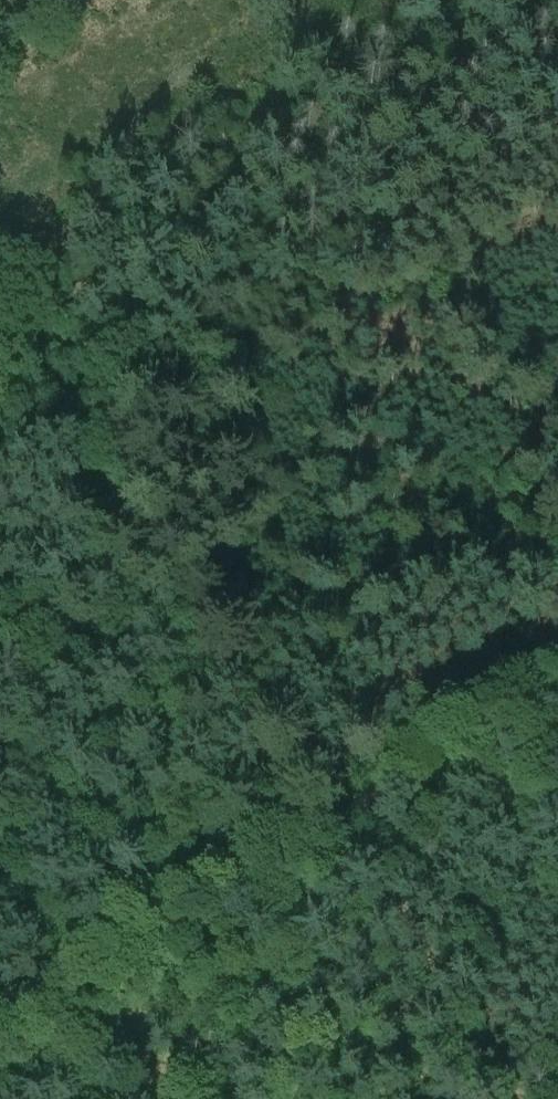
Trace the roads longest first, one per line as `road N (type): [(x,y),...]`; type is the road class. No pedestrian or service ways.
road 1 (track): [(0,345),(49,377),(178,576),(266,745),(330,789),(557,650)]

